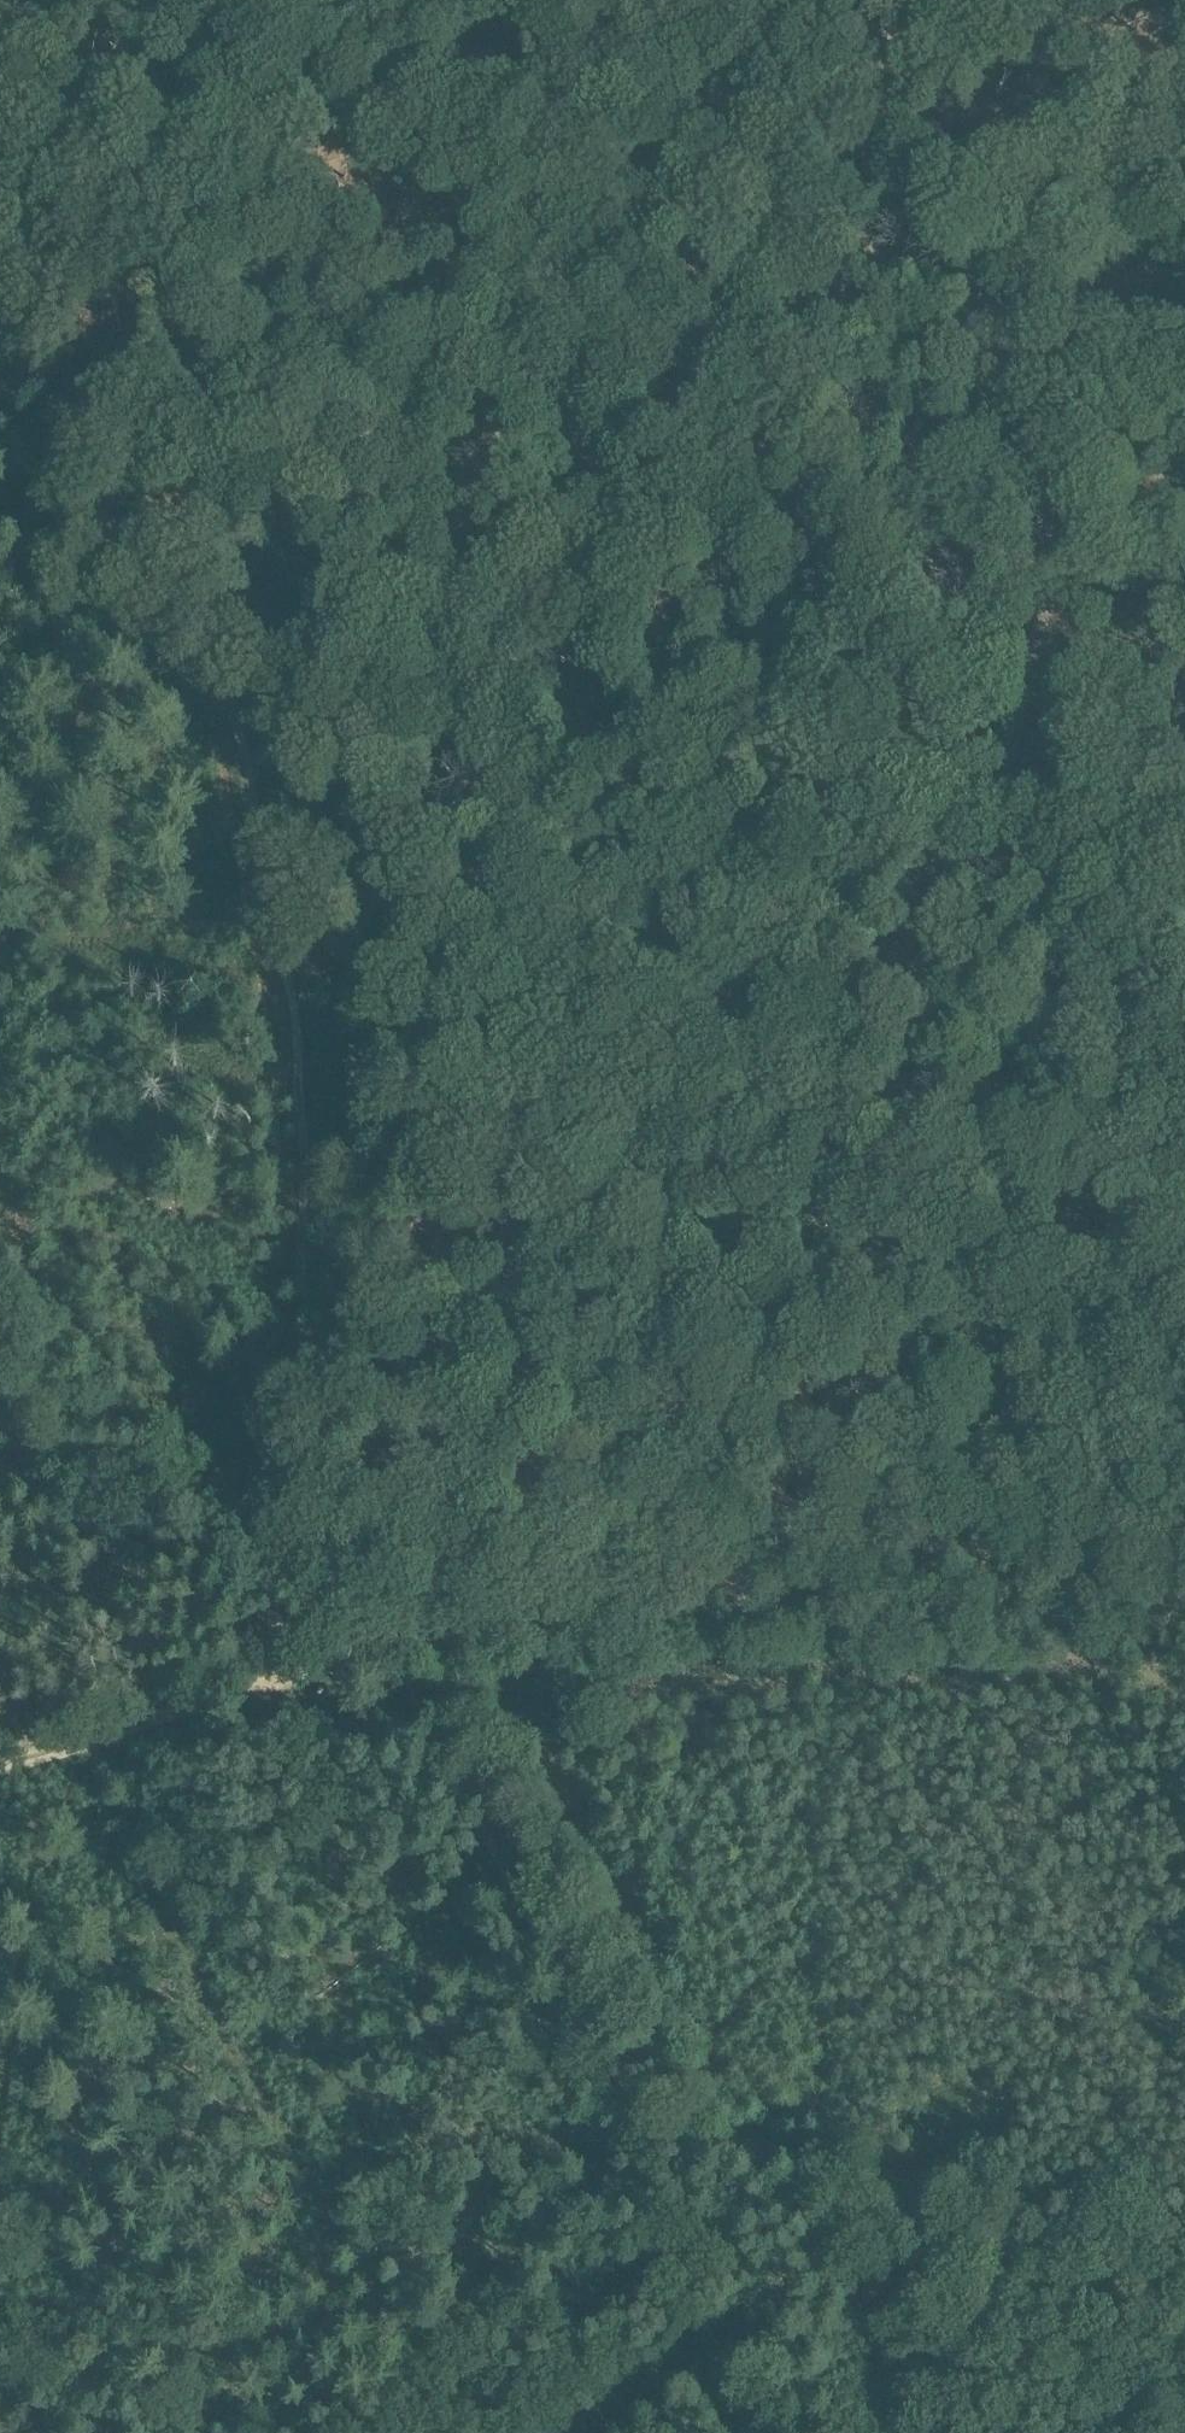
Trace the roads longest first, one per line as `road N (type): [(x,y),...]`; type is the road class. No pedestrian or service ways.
road 1 (track): [(0,323),(212,687),(250,780),(296,1020),(324,1603)]
road 2 (track): [(394,1661),(613,1604),(695,1593),(1184,1609)]
road 3 (track): [(659,2121),(394,1661)]
road 4 (track): [(443,2432),(412,2367),(659,2121)]
road 5 (track): [(0,1772),(394,1661)]
road 6 (track): [(1184,2235),(791,2152)]
road 7 (track): [(324,1603),(0,1451)]
road 8 (track): [(917,2432),(791,2152)]
road 9 (track): [(791,2152),(659,2121)]

